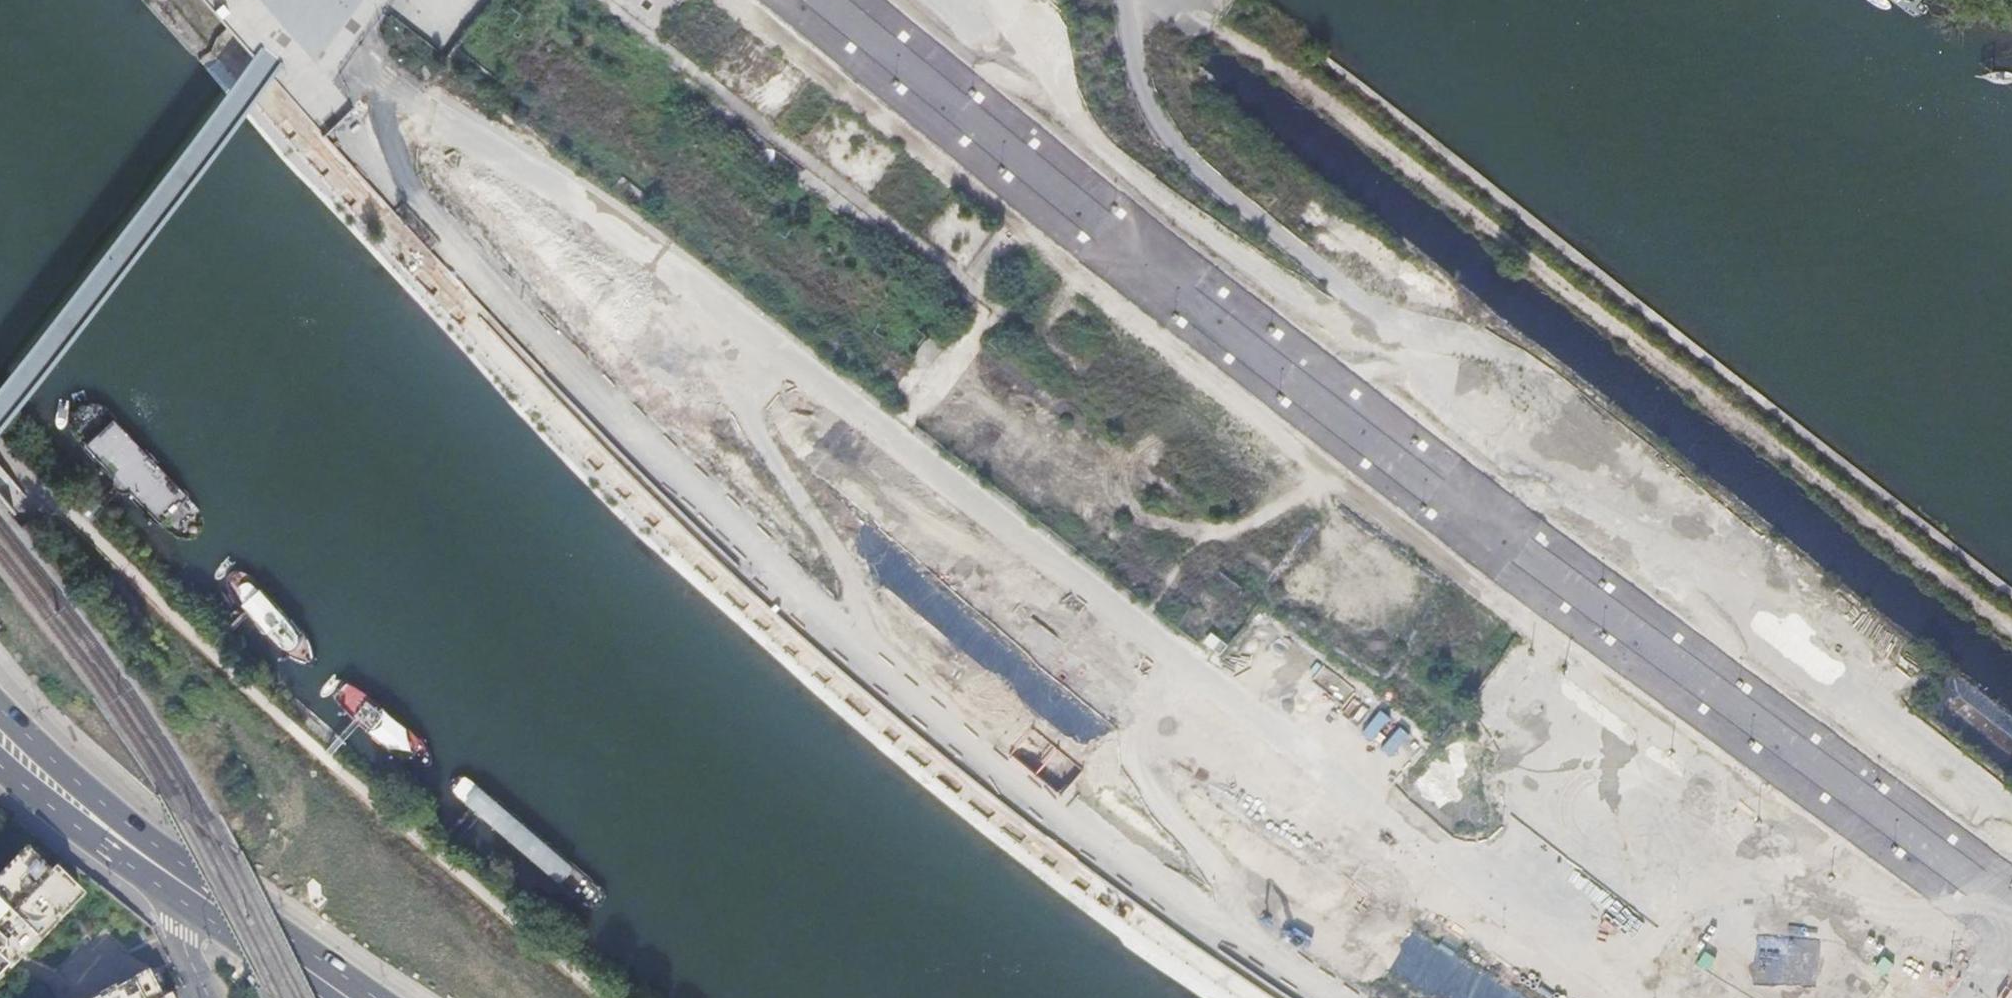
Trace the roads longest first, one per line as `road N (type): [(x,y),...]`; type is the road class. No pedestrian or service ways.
road 1 (primary): [(0,736),(170,873)]
road 2 (primary): [(170,873),(347,997)]
road 3 (residential): [(213,997),(184,940),(170,873)]

